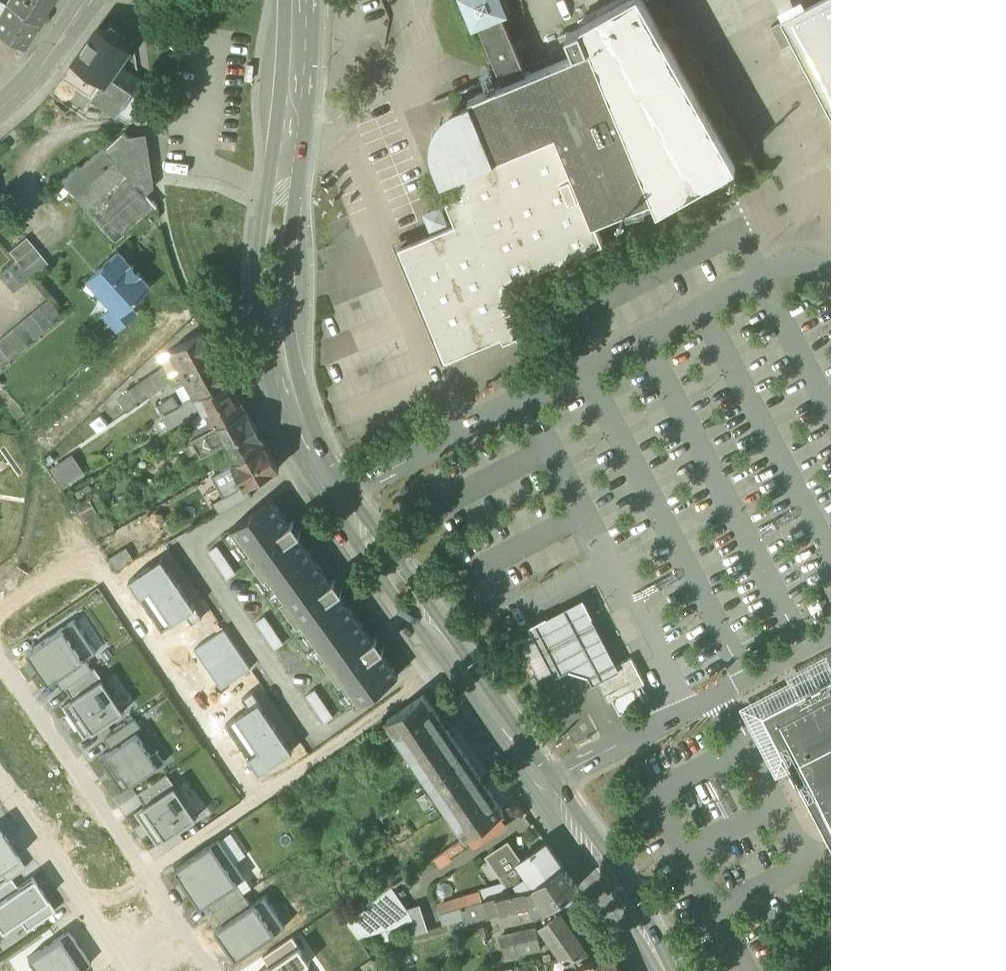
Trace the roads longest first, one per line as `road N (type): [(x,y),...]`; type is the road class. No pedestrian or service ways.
road 1 (tertiary): [(302,0),(275,266),(276,328),(295,408),(366,544),(545,785),(664,970)]
road 2 (residential): [(217,970),(0,652)]
road 3 (residential): [(0,786),(127,970)]
road 4 (tertiary): [(0,110),(91,0)]

